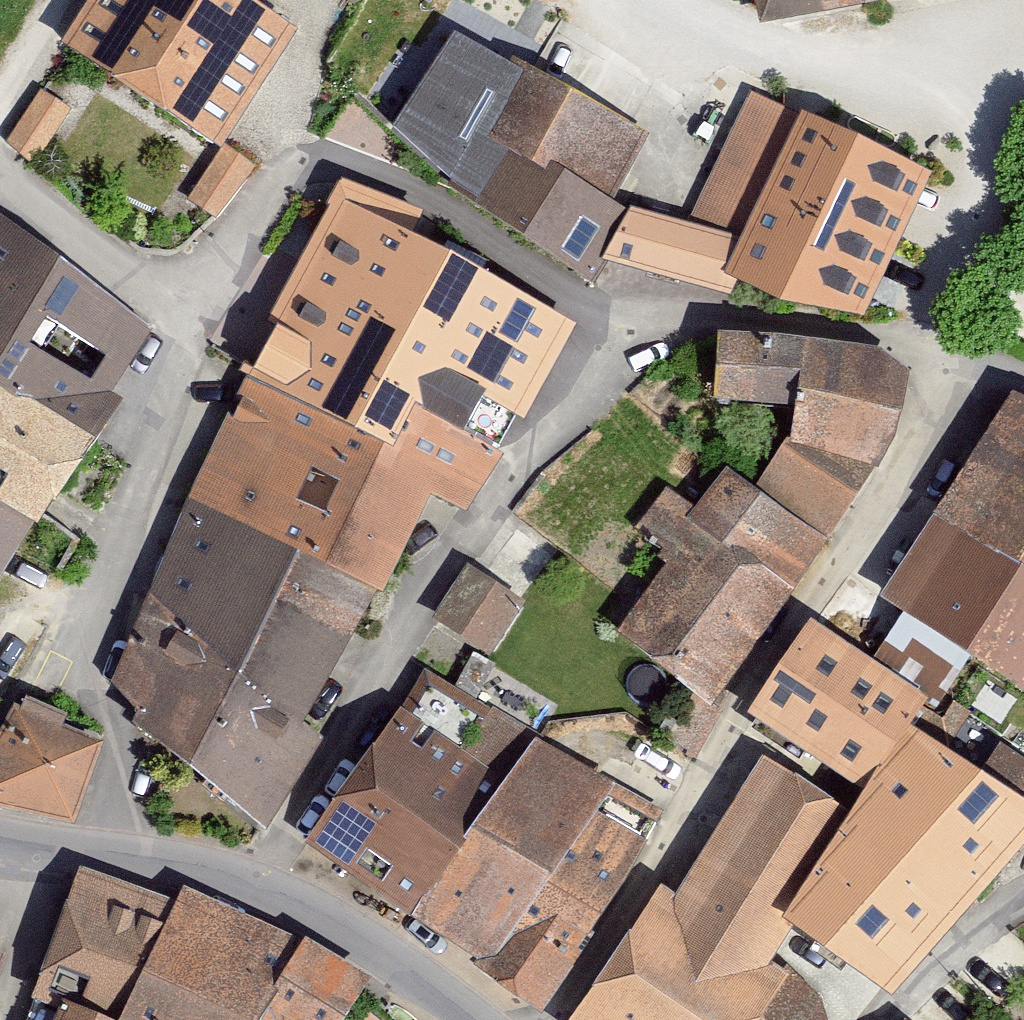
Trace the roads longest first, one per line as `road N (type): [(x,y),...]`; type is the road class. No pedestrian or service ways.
road 1 (residential): [(650,318),(604,309),(347,157),(275,174),(86,589),(84,648),(138,775),(123,852)]
road 2 (residential): [(939,351),(954,424),(763,684),(569,1019)]
road 3 (residential): [(650,318),(533,442),(243,891)]
road 4 (residential): [(710,0),(840,81),(1006,106)]
road 5 (residential): [(939,351),(650,318)]
road 6 (unclassified): [(243,891),(395,966),(465,1019)]
road 7 (residential): [(50,838),(18,1019)]
road 8 (residential): [(895,1019),(1023,899)]
road 9 (unclassified): [(123,852),(243,891)]

